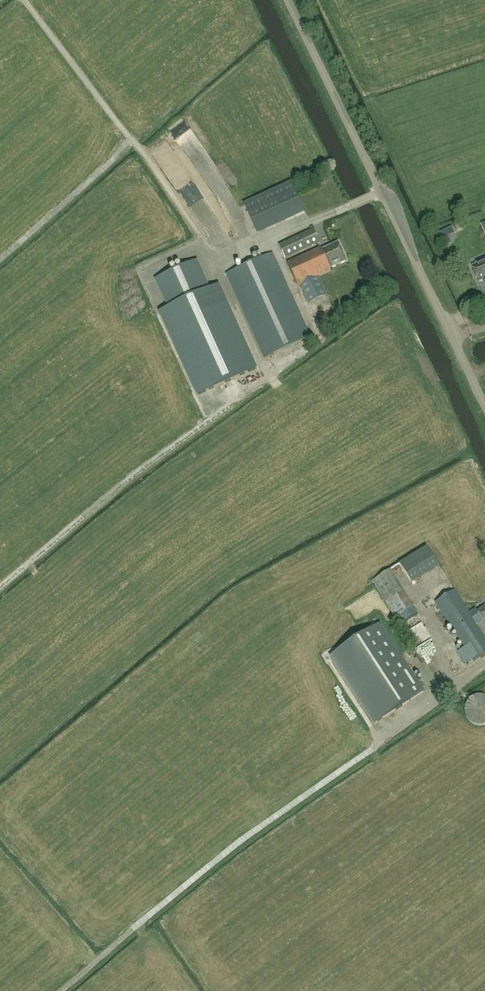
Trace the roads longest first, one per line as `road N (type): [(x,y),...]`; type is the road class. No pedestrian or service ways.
road 1 (unclassified): [(484,408),(287,0)]

